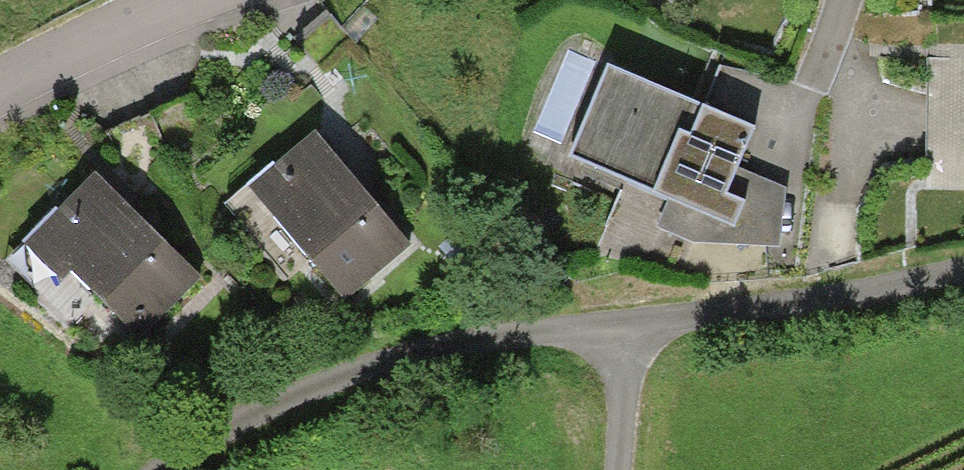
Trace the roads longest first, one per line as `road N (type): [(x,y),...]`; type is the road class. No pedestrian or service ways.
road 1 (residential): [(963,265),(897,285),(498,338),(353,368),(174,448),(145,469)]
road 2 (residential): [(0,87),(185,0)]
road 3 (track): [(615,328),(611,469)]

